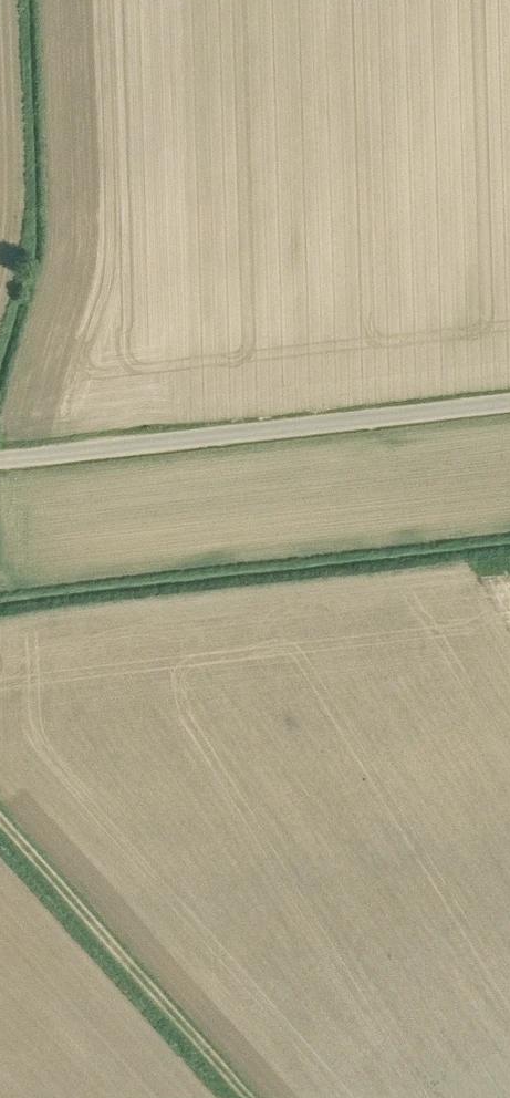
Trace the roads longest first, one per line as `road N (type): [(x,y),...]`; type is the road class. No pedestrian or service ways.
road 1 (unclassified): [(0,459),(509,402)]
road 2 (track): [(247,1097),(0,819)]

